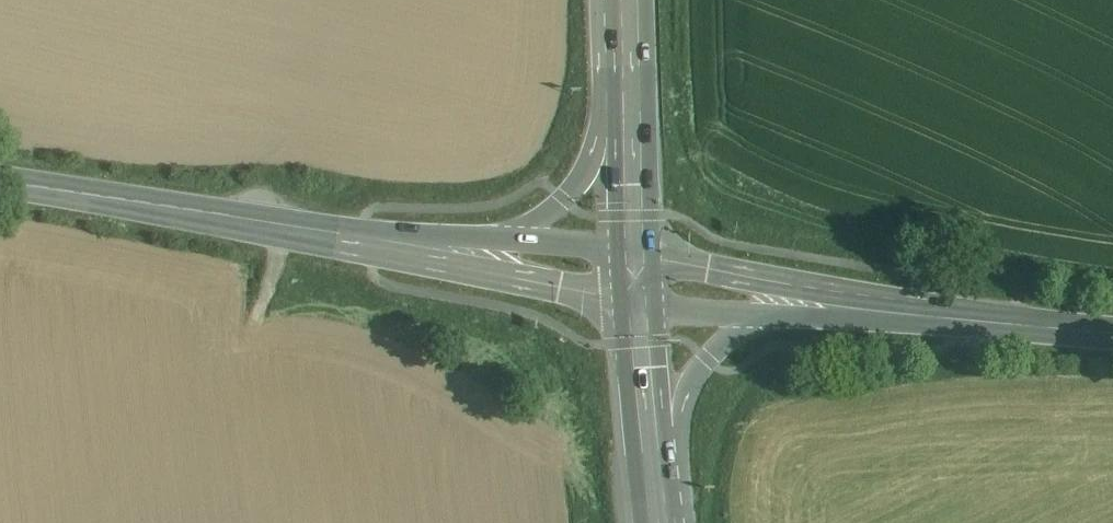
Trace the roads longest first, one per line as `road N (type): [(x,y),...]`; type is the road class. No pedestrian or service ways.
road 1 (secondary): [(174,211),(639,306)]
road 2 (secondary): [(1044,326),(636,256)]
road 3 (secondary): [(483,241),(174,211)]
road 4 (primary): [(653,514),(685,405),(707,360),(735,338),(818,319)]
road 5 (trunk): [(628,54),(591,165),(564,201),(541,221),(483,241)]
road 6 (secondary): [(818,319),(1044,326)]
road 7 (primary): [(639,306),(653,514)]
road 8 (trunk): [(628,54),(636,256)]
road 9 (secondary): [(639,306),(818,319)]
road 10 (secondary): [(0,183),(174,211)]
road 11 (secondary): [(636,256),(483,241)]

